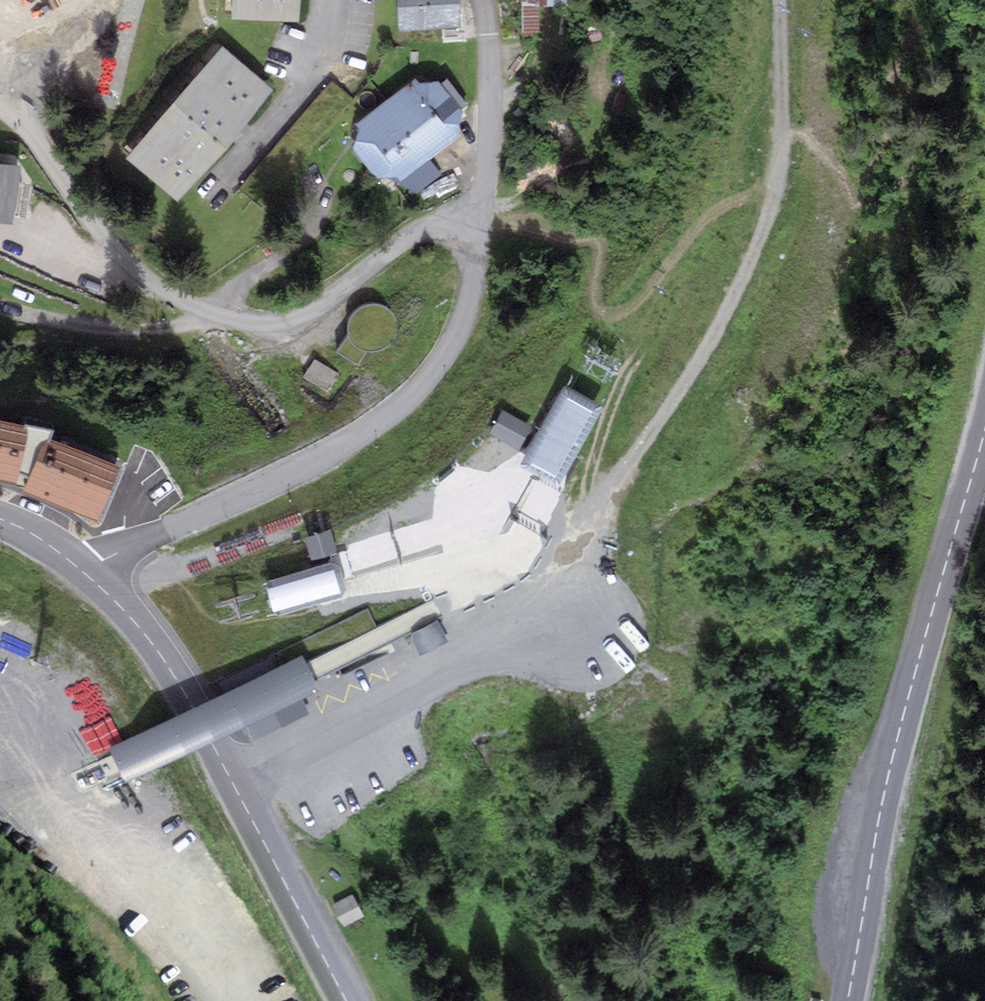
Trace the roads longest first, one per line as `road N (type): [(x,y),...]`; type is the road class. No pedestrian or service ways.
road 1 (unclassified): [(85,565),(359,435),(402,404),(447,354),(472,293),(483,215),(492,39),(486,0)]
road 2 (track): [(781,0),(786,133),(779,189),(718,333),(595,531),(584,625)]
road 3 (secondary): [(984,425),(890,769),(848,1000)]
road 4 (secondary): [(347,1000),(179,685),(85,565)]

